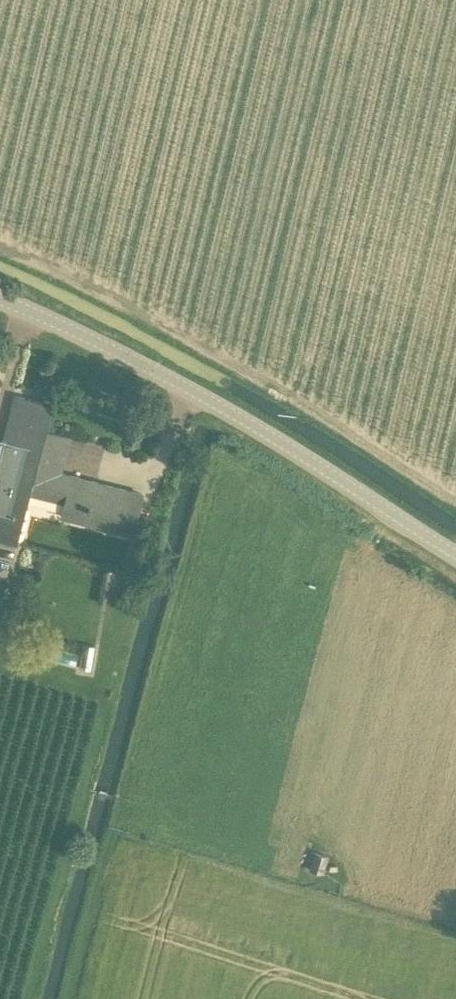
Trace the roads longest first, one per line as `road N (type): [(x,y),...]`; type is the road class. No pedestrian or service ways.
road 1 (tertiary): [(0,298),(80,330),(267,434),(455,553)]

